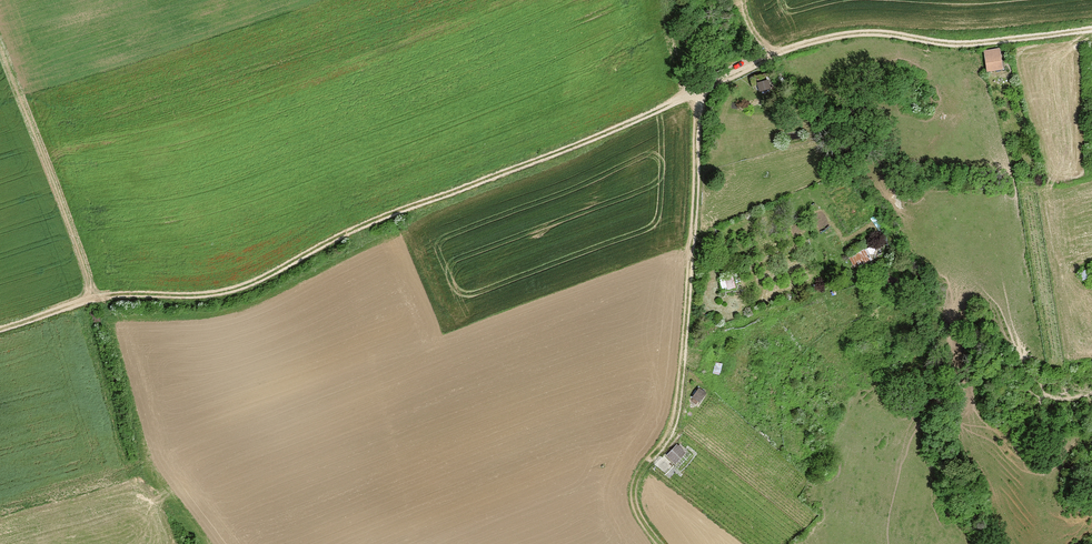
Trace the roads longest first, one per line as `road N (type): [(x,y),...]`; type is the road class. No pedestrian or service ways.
road 1 (track): [(1091,30),(962,46),(861,33),(796,49),(385,217),(233,294),(110,297),(0,329)]
road 2 (track): [(698,92),(674,424)]
road 3 (track): [(96,301),(0,43)]

